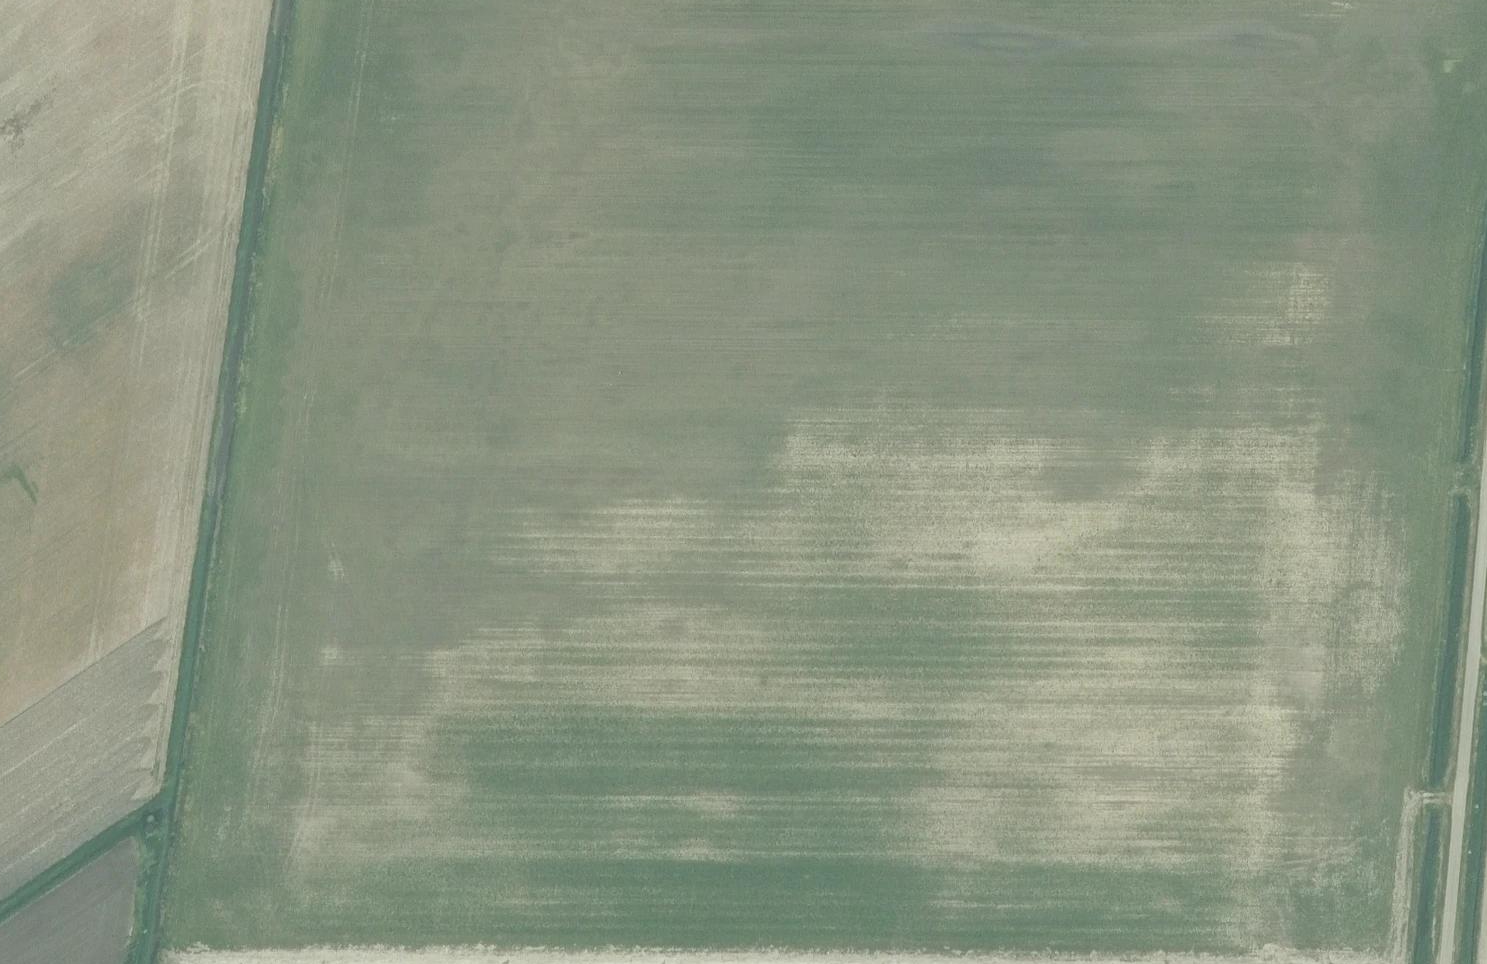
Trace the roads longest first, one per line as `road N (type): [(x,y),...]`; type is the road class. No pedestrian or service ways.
road 1 (unclassified): [(1445,963),(1486,521)]

